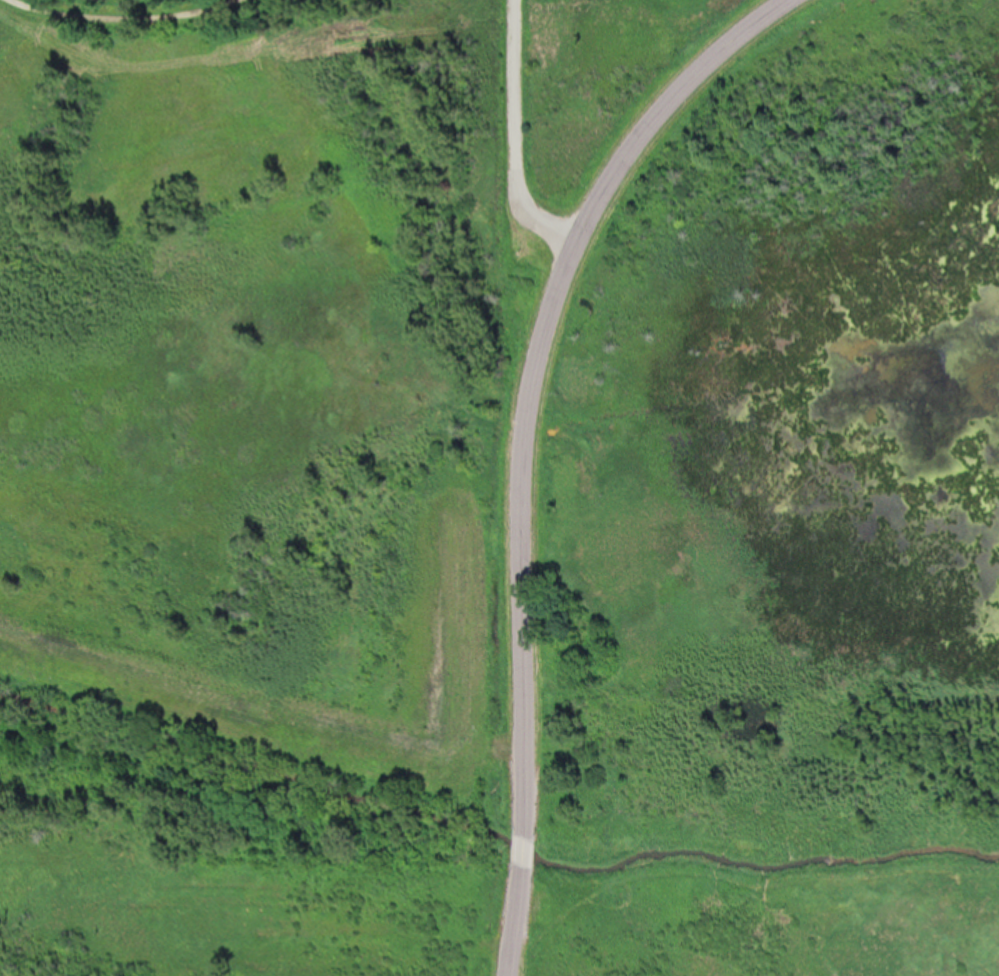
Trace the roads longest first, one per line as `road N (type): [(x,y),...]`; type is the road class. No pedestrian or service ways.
road 1 (secondary): [(506,975),(525,858),(522,453),(551,316),(620,170),(713,59),(799,0)]

